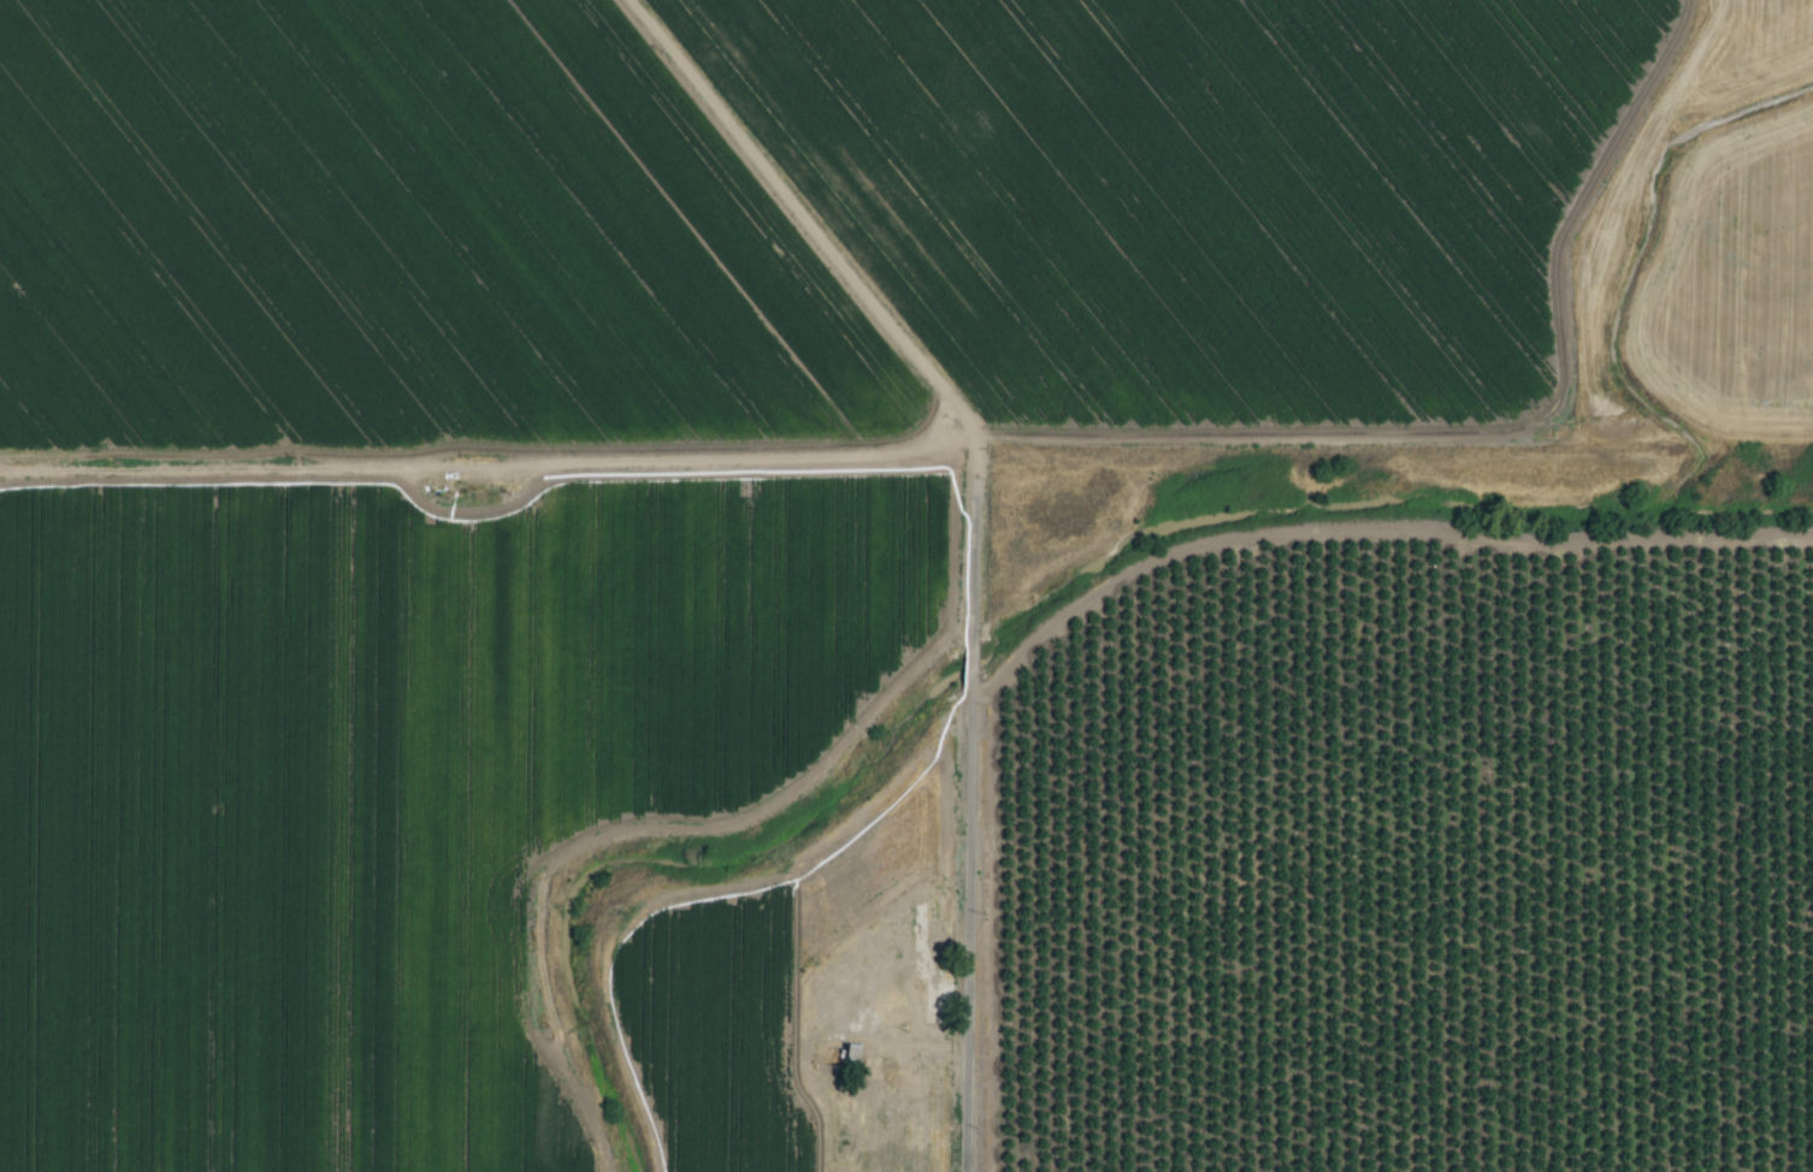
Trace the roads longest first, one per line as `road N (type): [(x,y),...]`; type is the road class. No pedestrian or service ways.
road 1 (residential): [(628,0),(980,444),(970,1171)]

